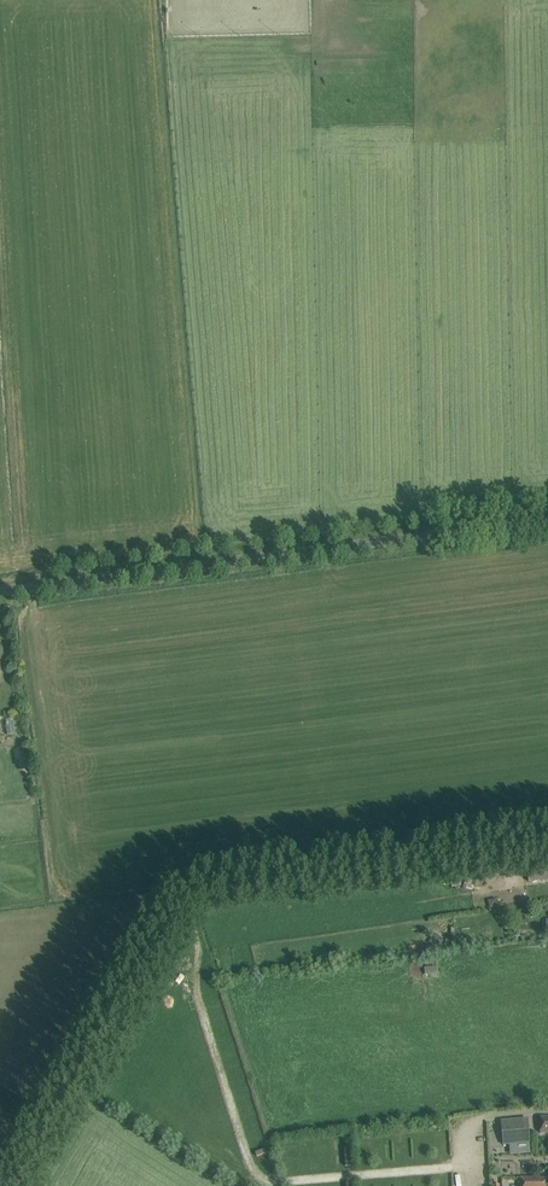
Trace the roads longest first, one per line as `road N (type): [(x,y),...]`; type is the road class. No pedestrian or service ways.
road 1 (track): [(13,1185),(190,901),(547,850)]
road 2 (unclassified): [(0,592),(547,525)]

